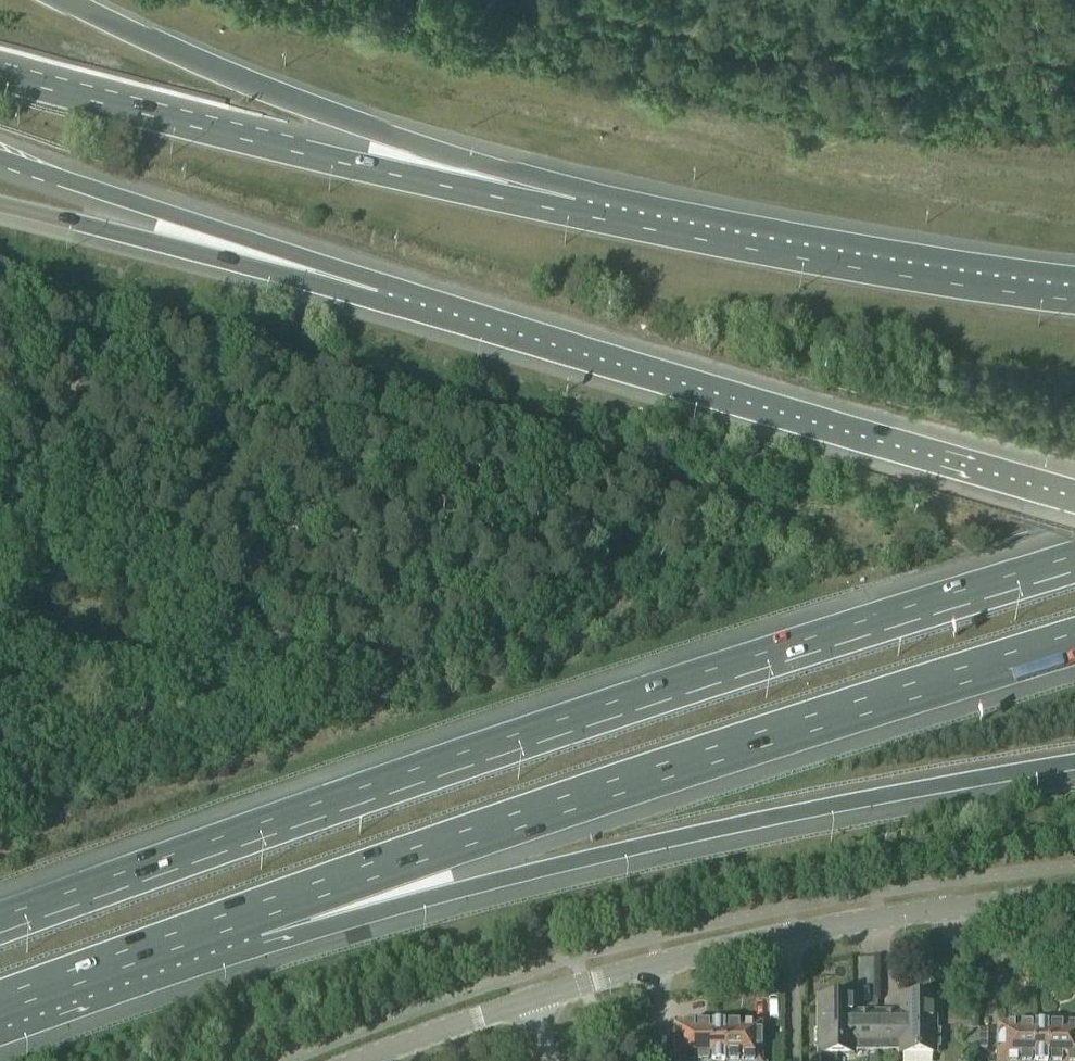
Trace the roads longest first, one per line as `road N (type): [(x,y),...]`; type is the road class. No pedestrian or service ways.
road 1 (motorway): [(1074,561),(565,727),(0,925)]
road 2 (motorway): [(248,918),(564,802),(1074,643)]
road 3 (motorway): [(248,918),(454,892),(717,829),(1074,766)]
road 4 (tertiary): [(360,1060),(583,983),(780,936),(877,918),(1074,899)]
road 5 (primary): [(382,283),(1064,488)]
road 6 (primary): [(573,214),(0,77)]
road 7 (primary): [(573,214),(274,93),(73,0)]
road 8 (primary): [(1074,301),(573,214)]
road 9 (primary): [(0,158),(382,283)]
road 10 (primary): [(0,205),(382,283)]
road 11 (motorway): [(0,1005),(248,918)]

